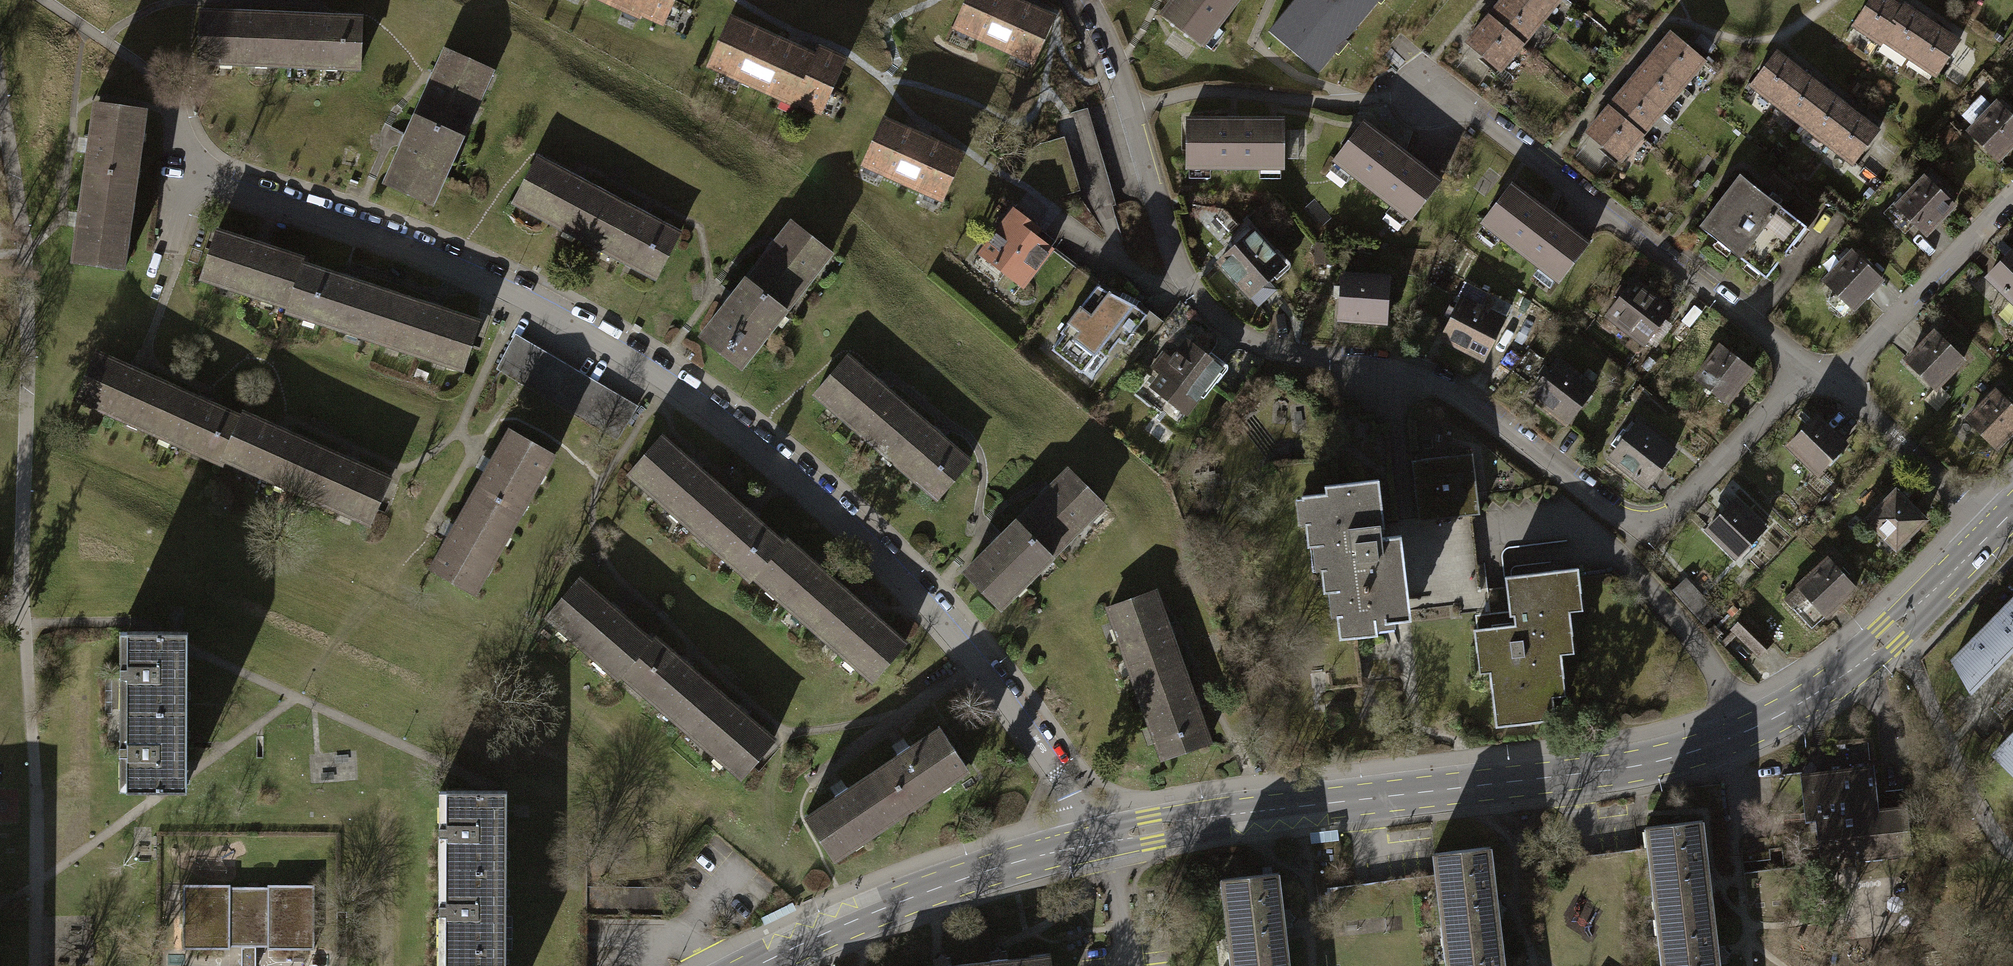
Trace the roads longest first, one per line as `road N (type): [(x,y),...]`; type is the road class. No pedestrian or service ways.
road 1 (residential): [(1092,844),(1015,715),(975,666),(875,552),(751,442),(588,332),(518,296),(374,235),(196,176)]
road 2 (residential): [(1089,0),(1117,57),(1154,194),(1191,288),(1217,320),(1254,343),(1412,367),(1451,385),(1645,529),(1806,370)]
road 3 (tertiary): [(1990,533),(1865,658),(1785,713),(1719,742),(1577,773),(1290,805),(1092,844)]
road 4 (residential): [(1806,370),(1473,112),(1426,94)]
road 5 (tertiary): [(1092,844),(882,909),(762,965)]
road 6 (residential): [(1829,382),(2012,192)]
road 7 (residential): [(1990,533),(1829,382)]

